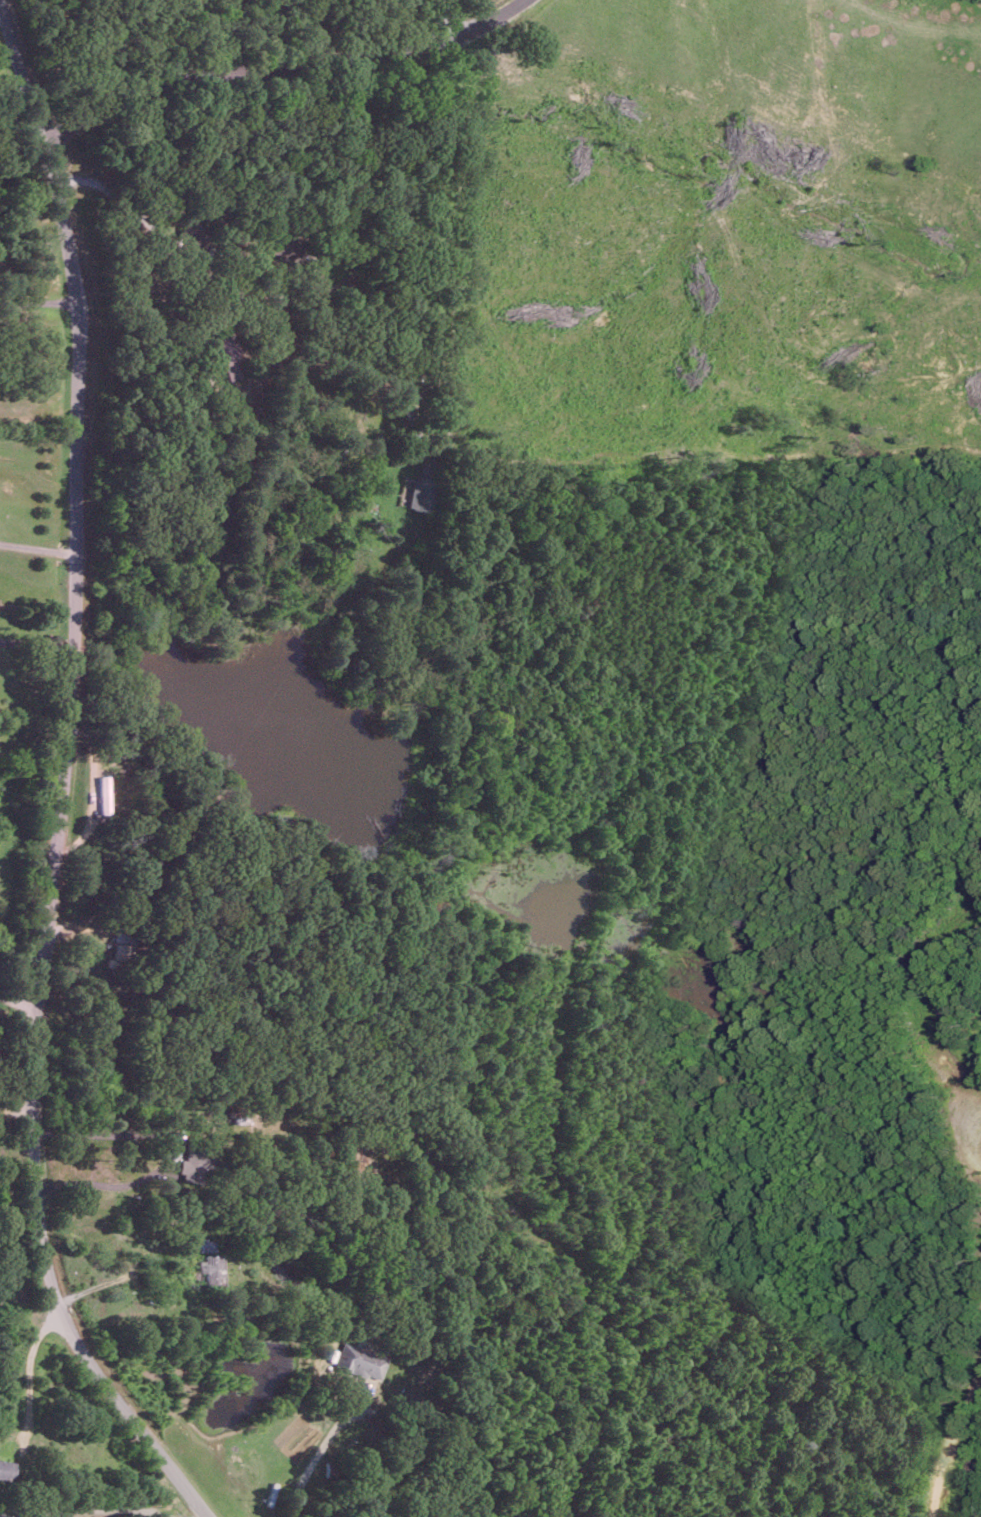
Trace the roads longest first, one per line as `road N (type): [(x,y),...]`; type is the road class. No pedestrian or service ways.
road 1 (residential): [(214,1516),(61,1313),(34,1191),(36,1000),(75,575),(75,272),(55,216),(54,173),(11,0)]
road 2 (residential): [(46,140),(160,79),(434,41),(441,0)]

